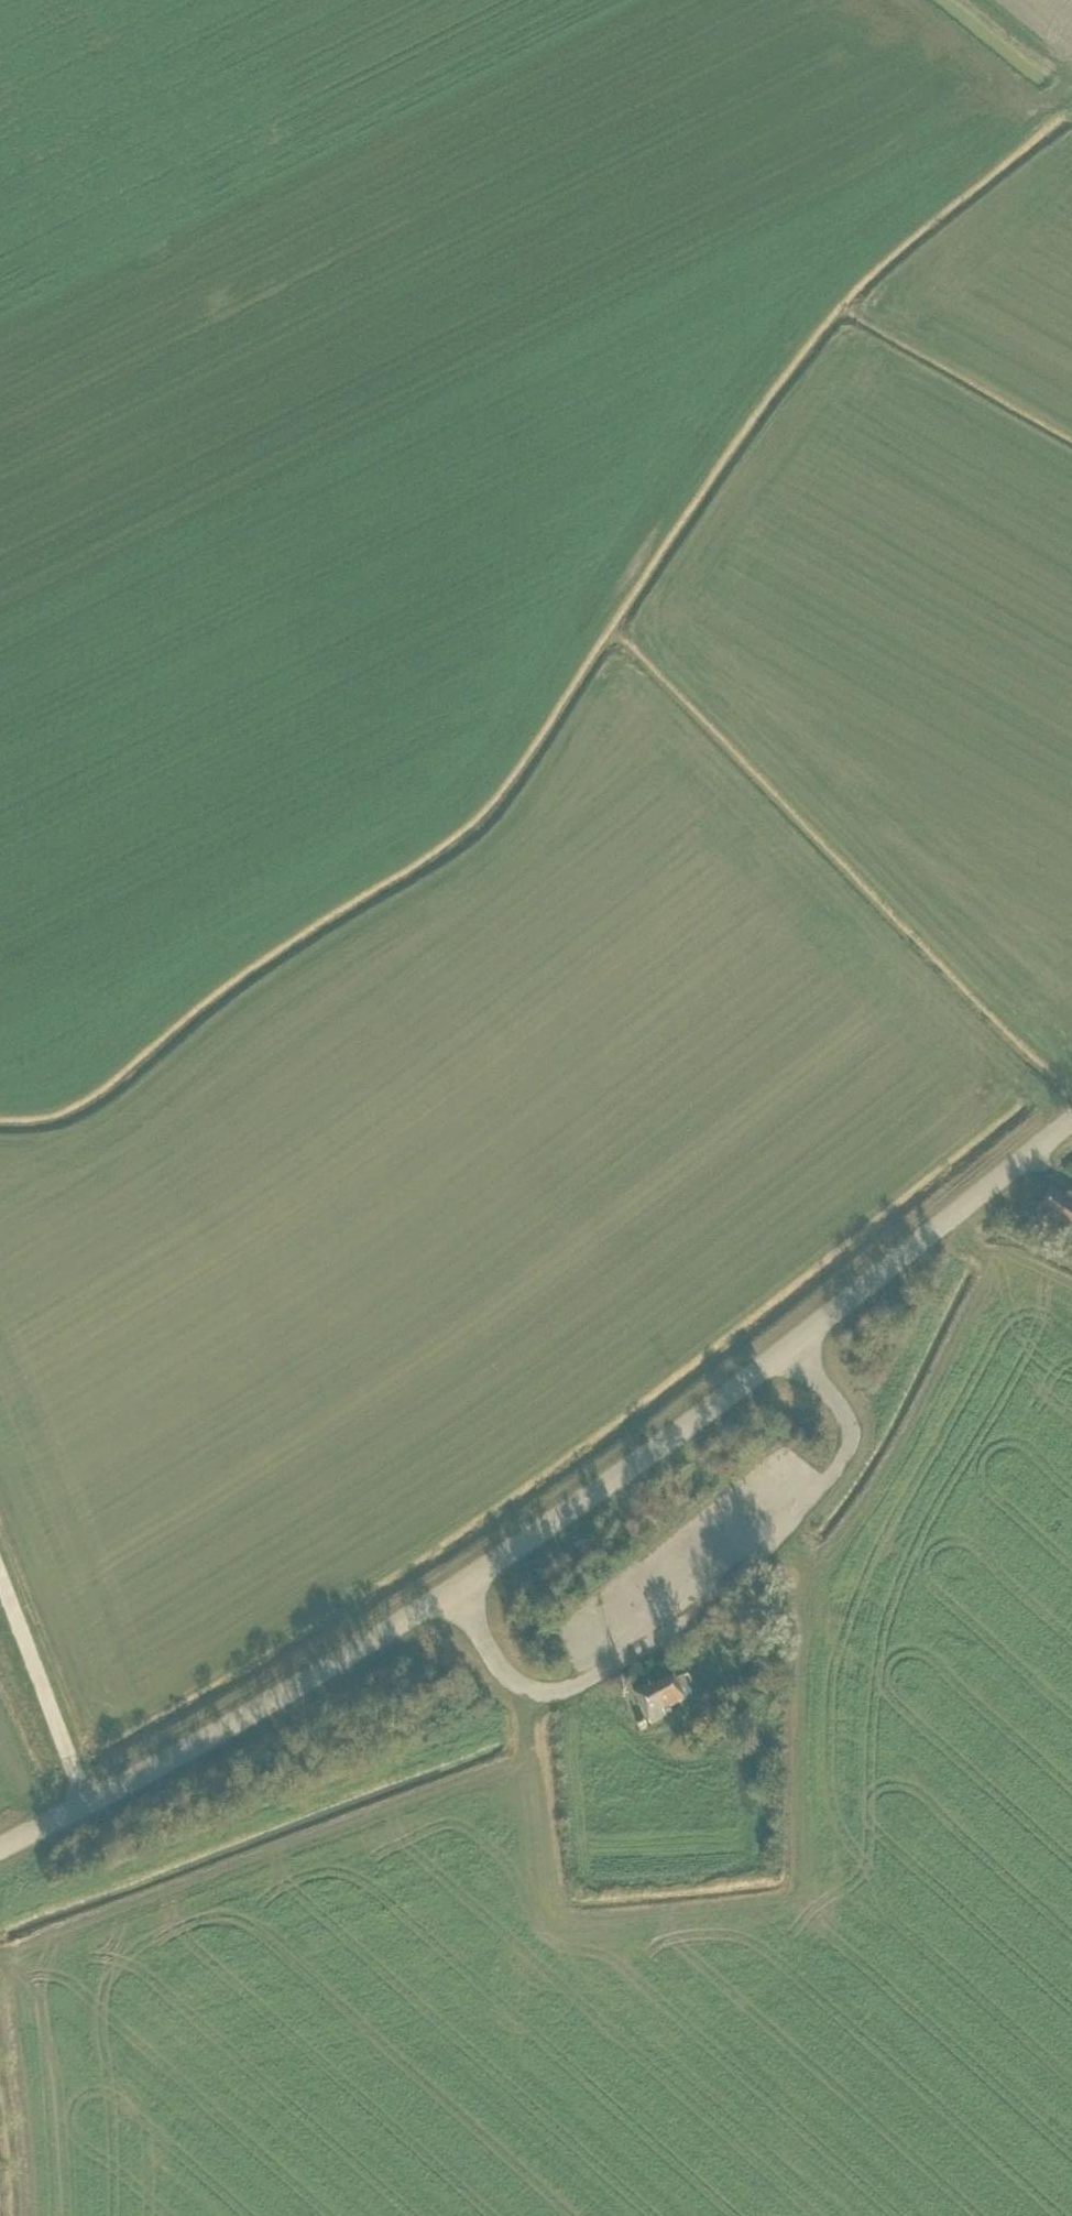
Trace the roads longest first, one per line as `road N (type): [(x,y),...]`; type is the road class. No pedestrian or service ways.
road 1 (tertiary): [(0,1848),(232,1727),(457,1591),(620,1479),(1071,1125)]
road 2 (track): [(86,1806),(0,1578)]

